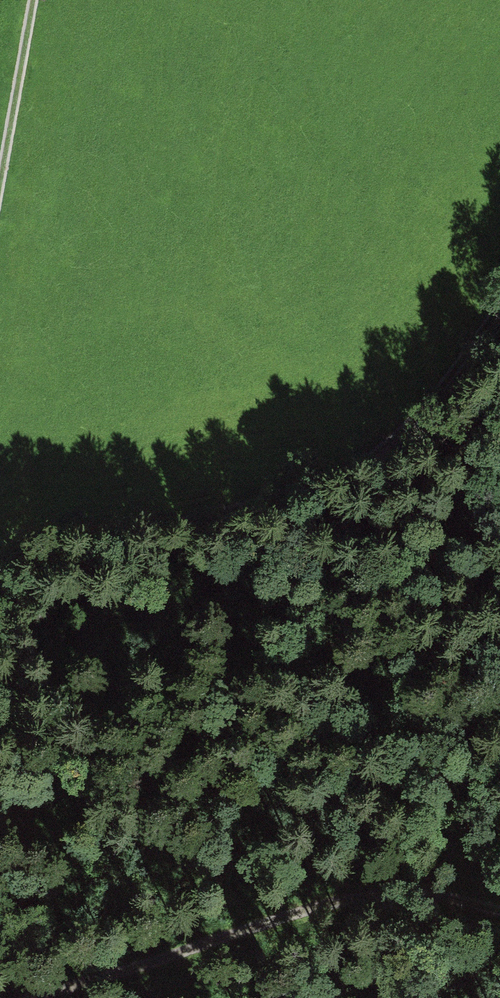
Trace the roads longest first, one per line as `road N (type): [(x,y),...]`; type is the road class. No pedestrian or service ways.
road 1 (track): [(0,576),(305,488),(376,455),(437,393),(499,309)]
road 2 (track): [(47,997),(349,898),(499,920)]
road 3 (track): [(34,0),(0,198)]

